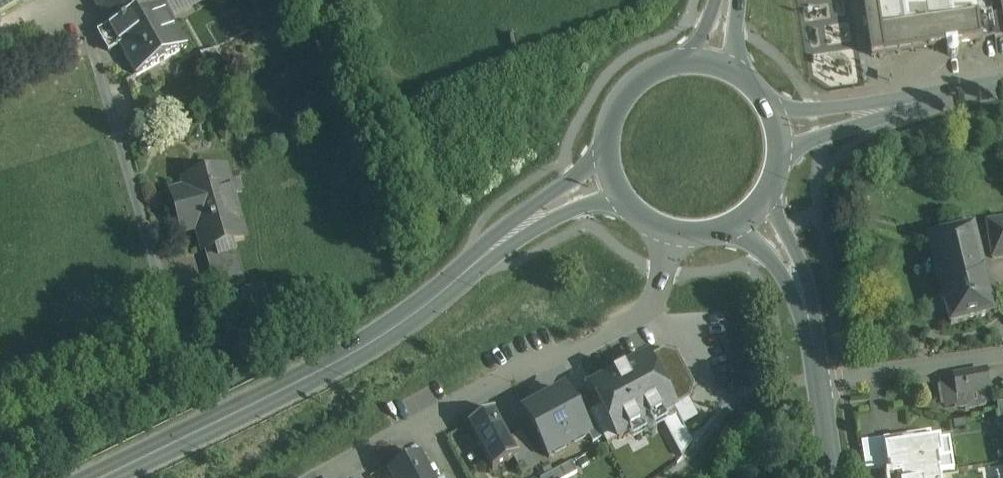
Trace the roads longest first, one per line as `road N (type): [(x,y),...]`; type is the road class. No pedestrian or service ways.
road 1 (secondary): [(110,477),(400,324),(509,236)]
road 2 (residential): [(427,420),(652,306),(668,233)]
road 3 (residential): [(820,380),(1002,355)]
road 4 (secondary): [(692,63),(669,66),(630,89),(616,107),(605,152)]
road 5 (secondary): [(809,323),(790,234),(766,195)]
road 6 (residential): [(779,153),(818,131),(904,105)]
road 7 (residential): [(904,105),(814,116),(771,112)]
road 8 (secondary): [(605,152),(579,189),(509,236)]
road 9 (secondary): [(731,227),(783,280),(809,323)]
road 10 (secondary): [(509,236),(586,205),(625,205)]
road 11 (residential): [(322,477),(427,420)]

